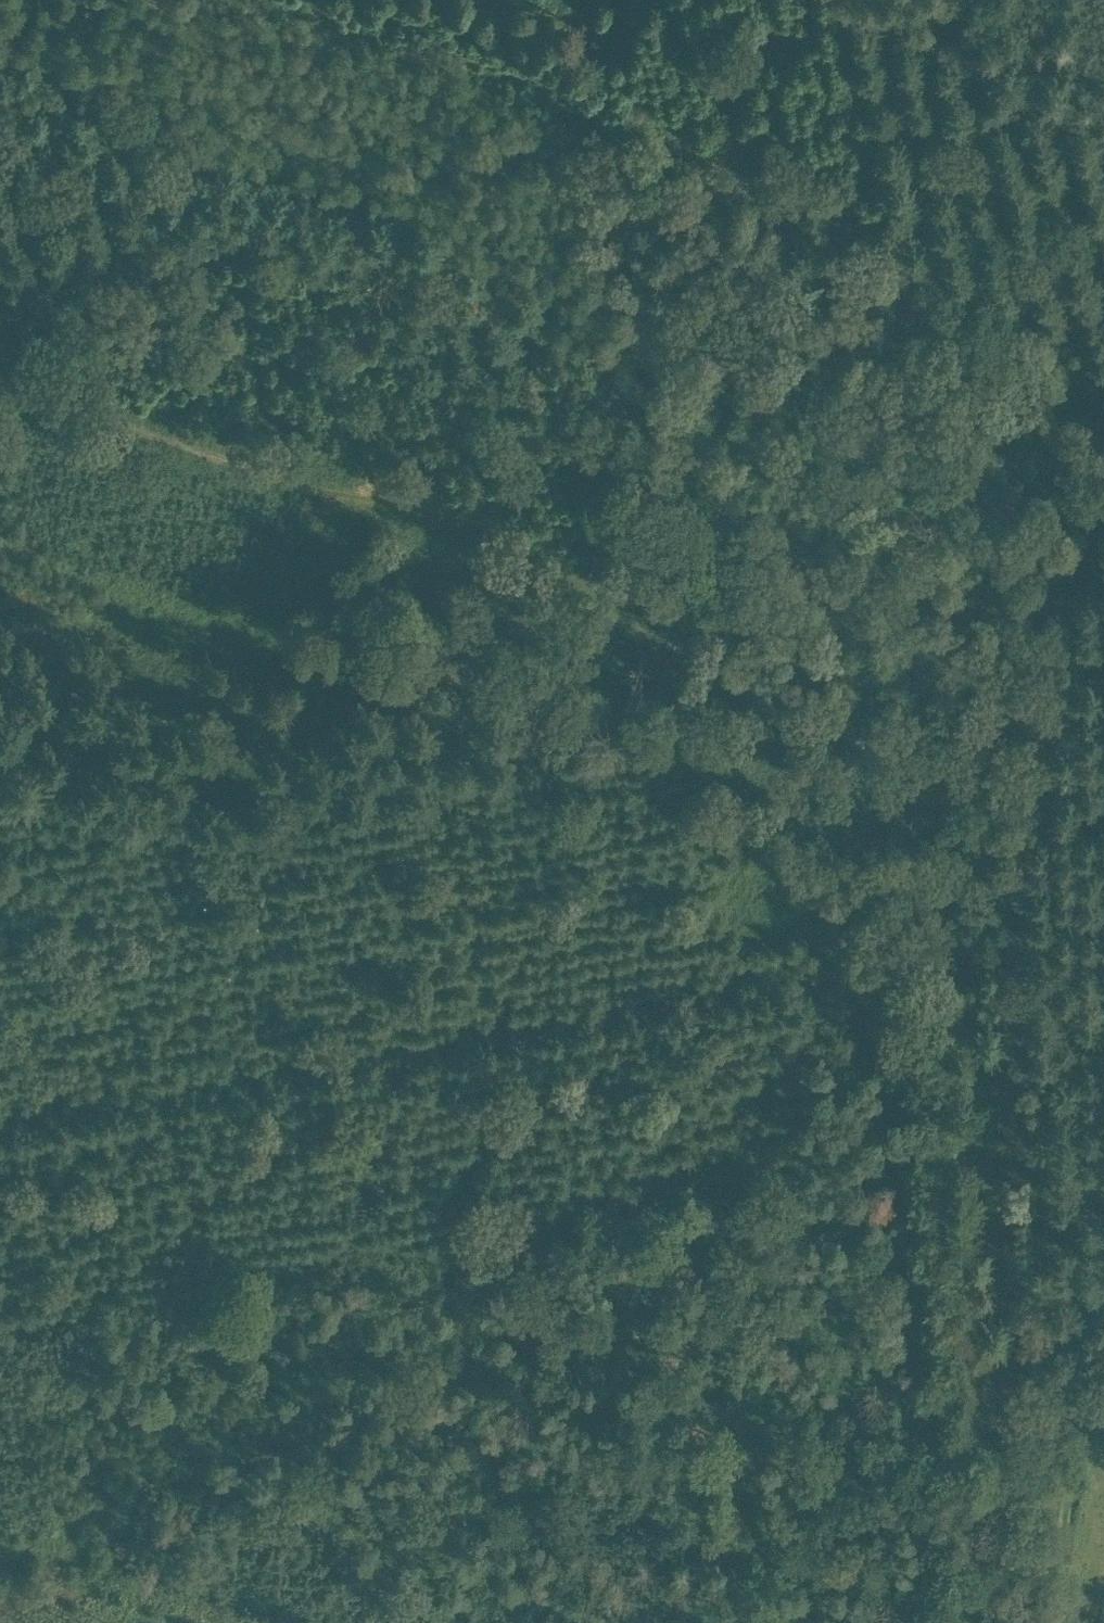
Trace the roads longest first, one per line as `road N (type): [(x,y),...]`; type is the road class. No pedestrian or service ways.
road 1 (track): [(917,1622),(898,1270),(877,1082),(750,772),(661,641),(568,573),(166,405),(0,353)]
road 2 (track): [(1043,1622),(1103,1397)]

